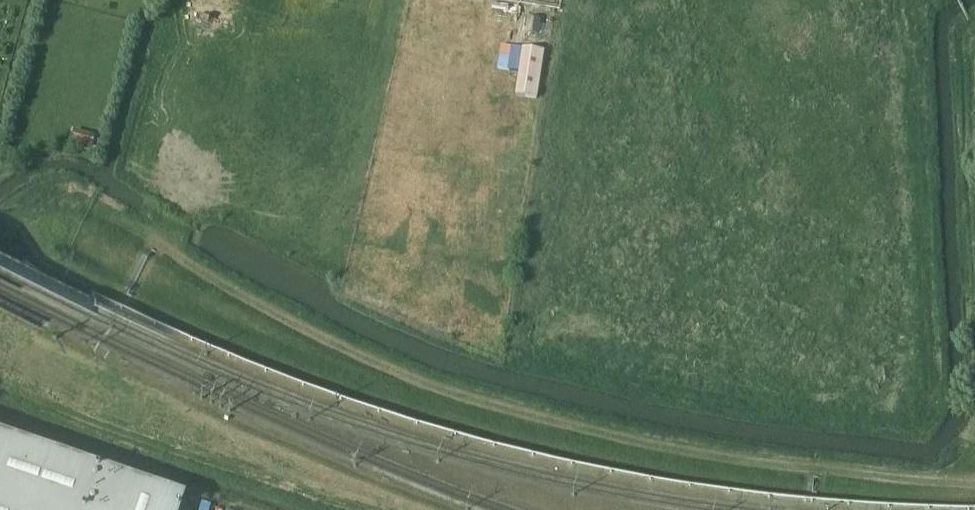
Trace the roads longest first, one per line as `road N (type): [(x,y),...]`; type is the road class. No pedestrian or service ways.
road 1 (track): [(974,486),(696,456),(445,399),(331,346),(103,217)]

